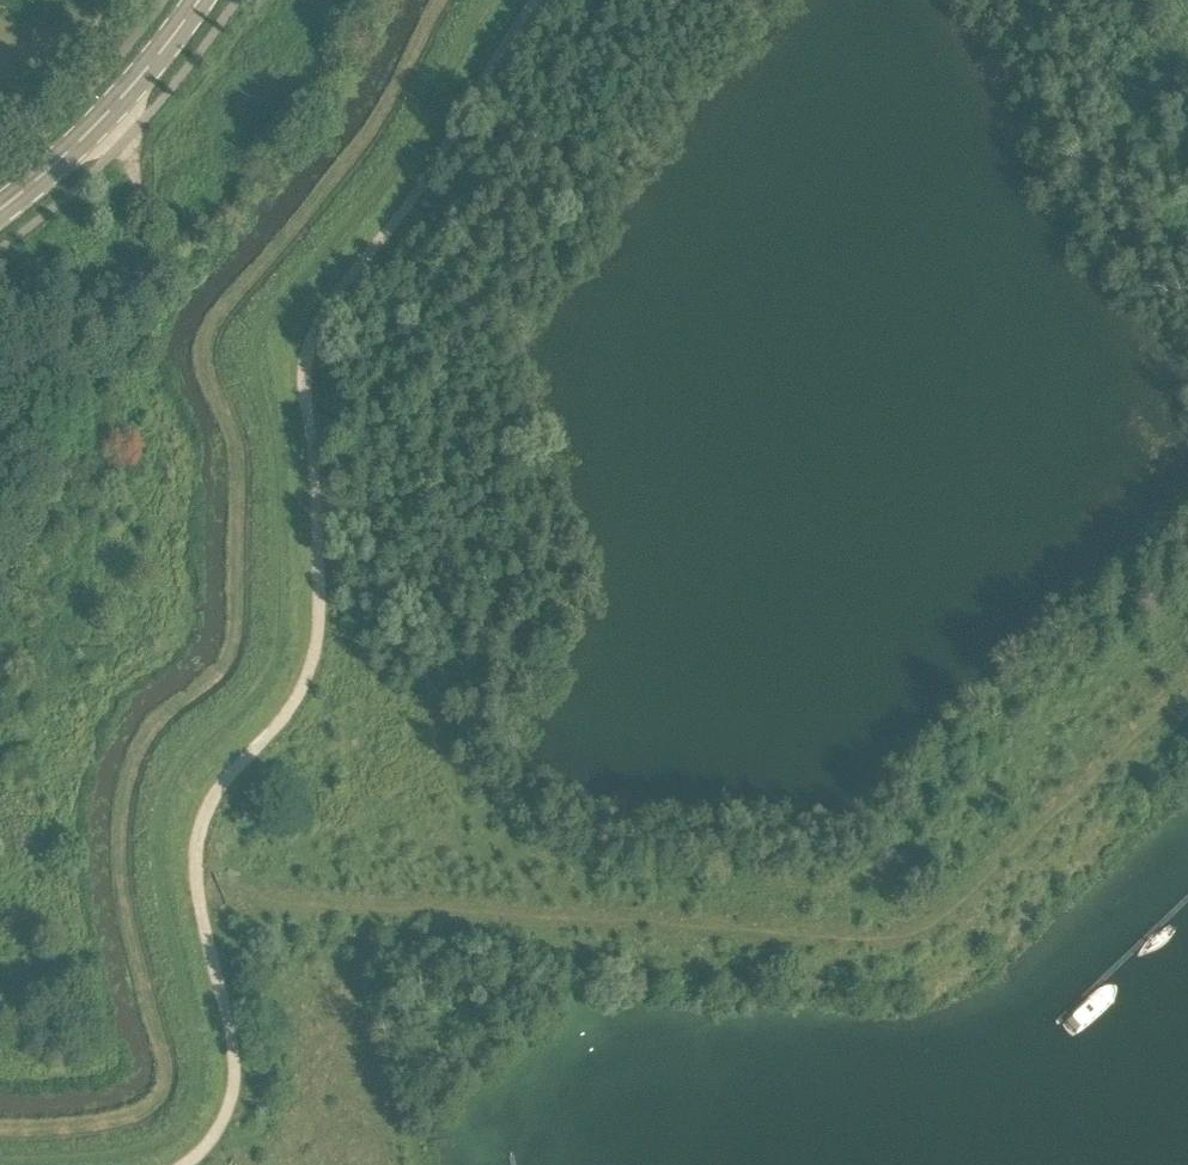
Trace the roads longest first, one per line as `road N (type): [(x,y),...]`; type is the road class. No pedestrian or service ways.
road 1 (track): [(0,1162),(96,1159),(160,1142),(195,1103),(202,1064),(163,884),(161,822),(187,758),(243,708),(277,650),(281,438),(262,369),(266,320),(402,161),(490,0)]
road 2 (track): [(105,117),(124,140),(140,190),(127,236),(0,435)]
road 3 (secondary): [(0,210),(105,117),(198,0)]

